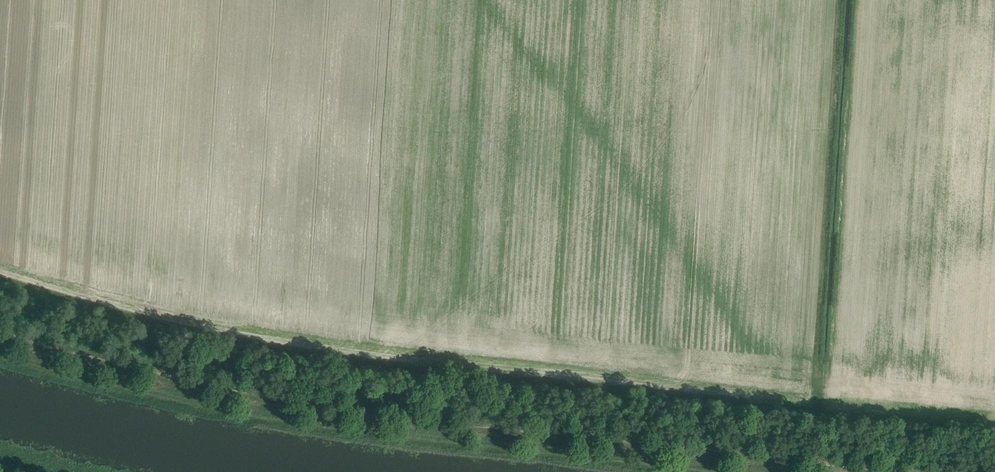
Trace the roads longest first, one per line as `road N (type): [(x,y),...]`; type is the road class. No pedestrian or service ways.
road 1 (track): [(0,325),(311,400),(958,471)]

